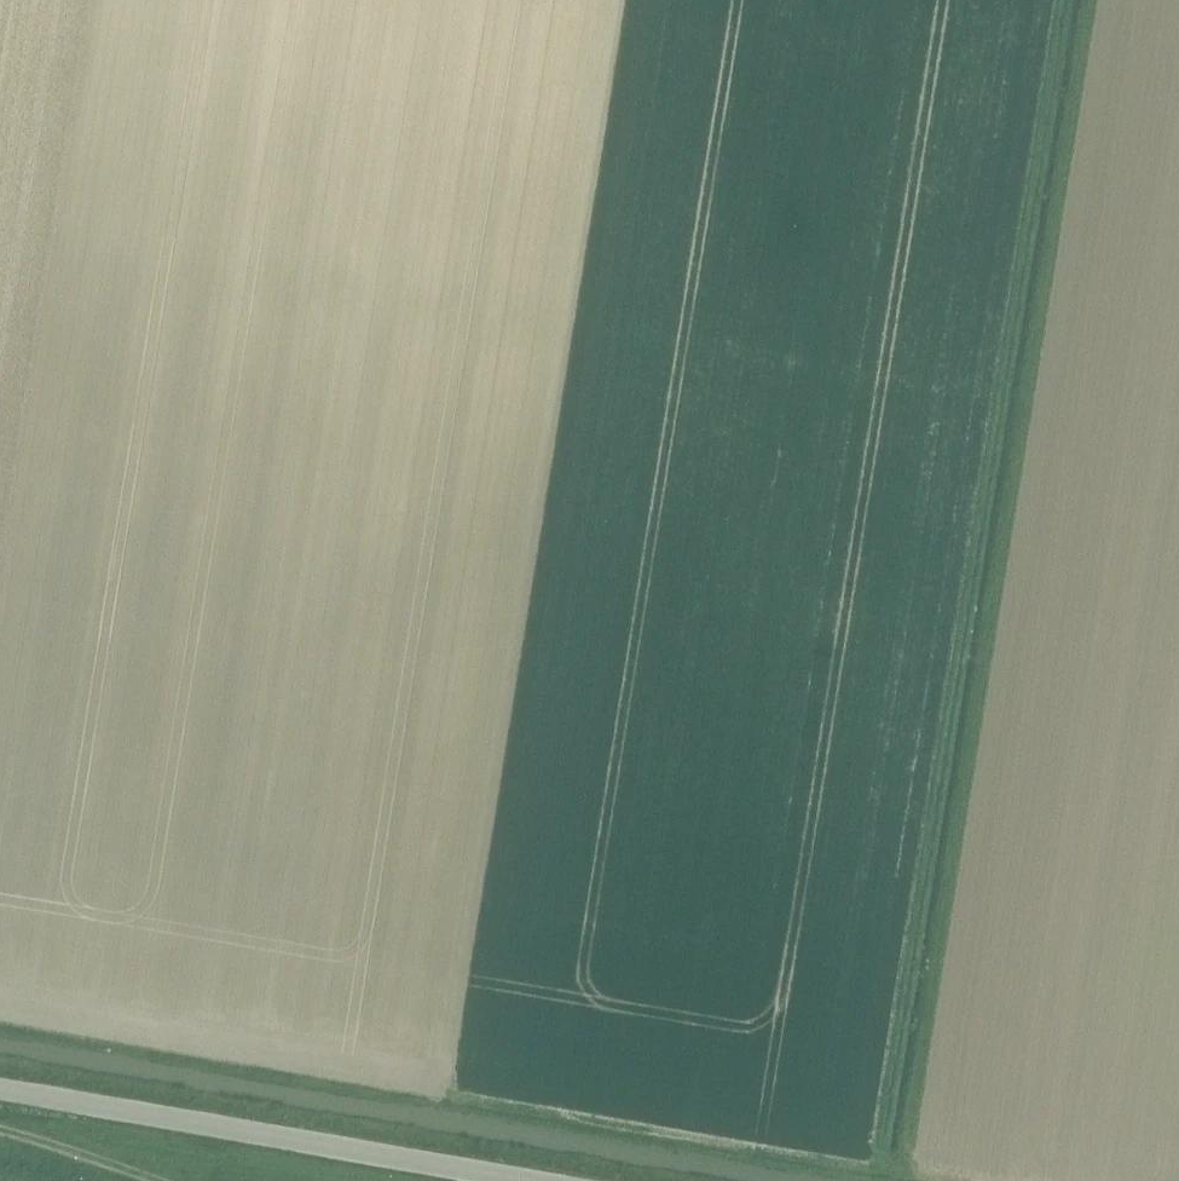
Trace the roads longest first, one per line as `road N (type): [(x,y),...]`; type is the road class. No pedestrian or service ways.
road 1 (unclassified): [(0,1090),(543,1180)]

